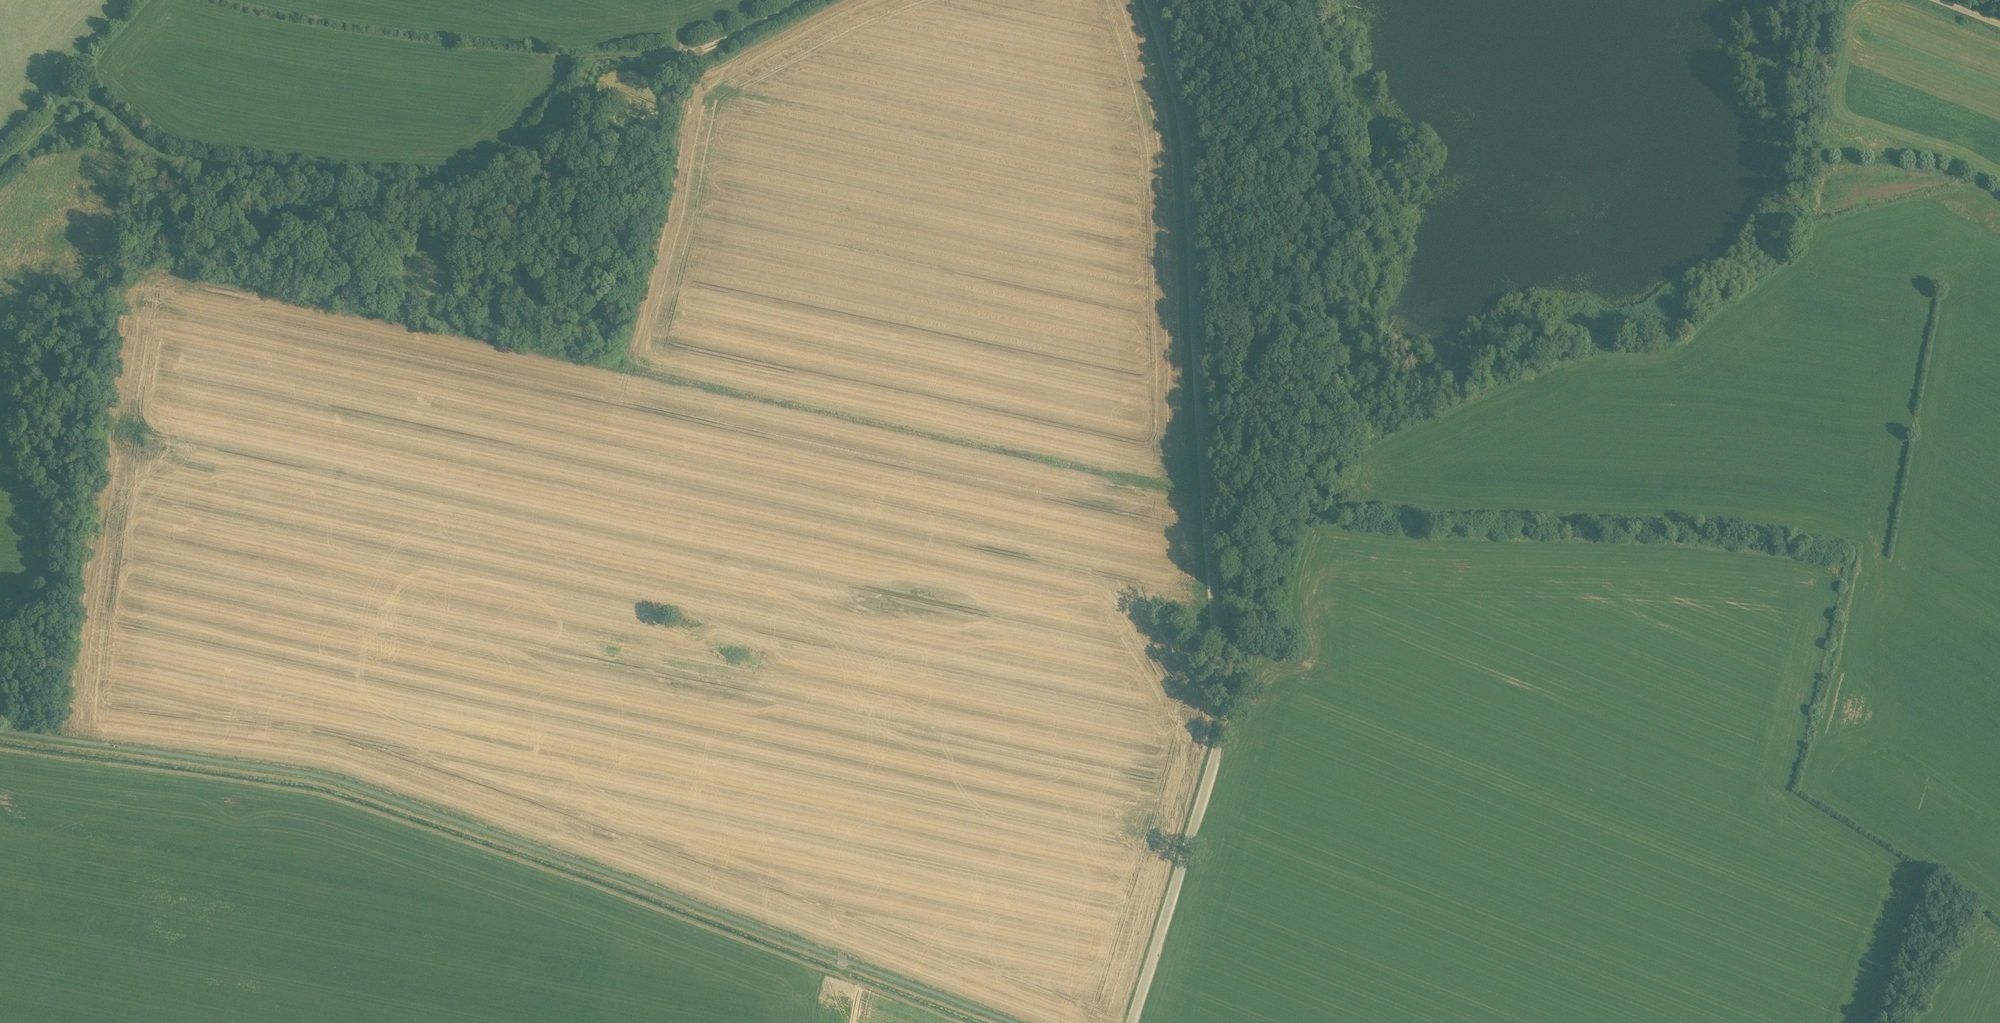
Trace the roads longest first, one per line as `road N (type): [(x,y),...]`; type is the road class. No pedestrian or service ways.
road 1 (unclassified): [(1130,1022),(1217,758),(1224,711),(1204,513),(1182,126),(1148,0)]

